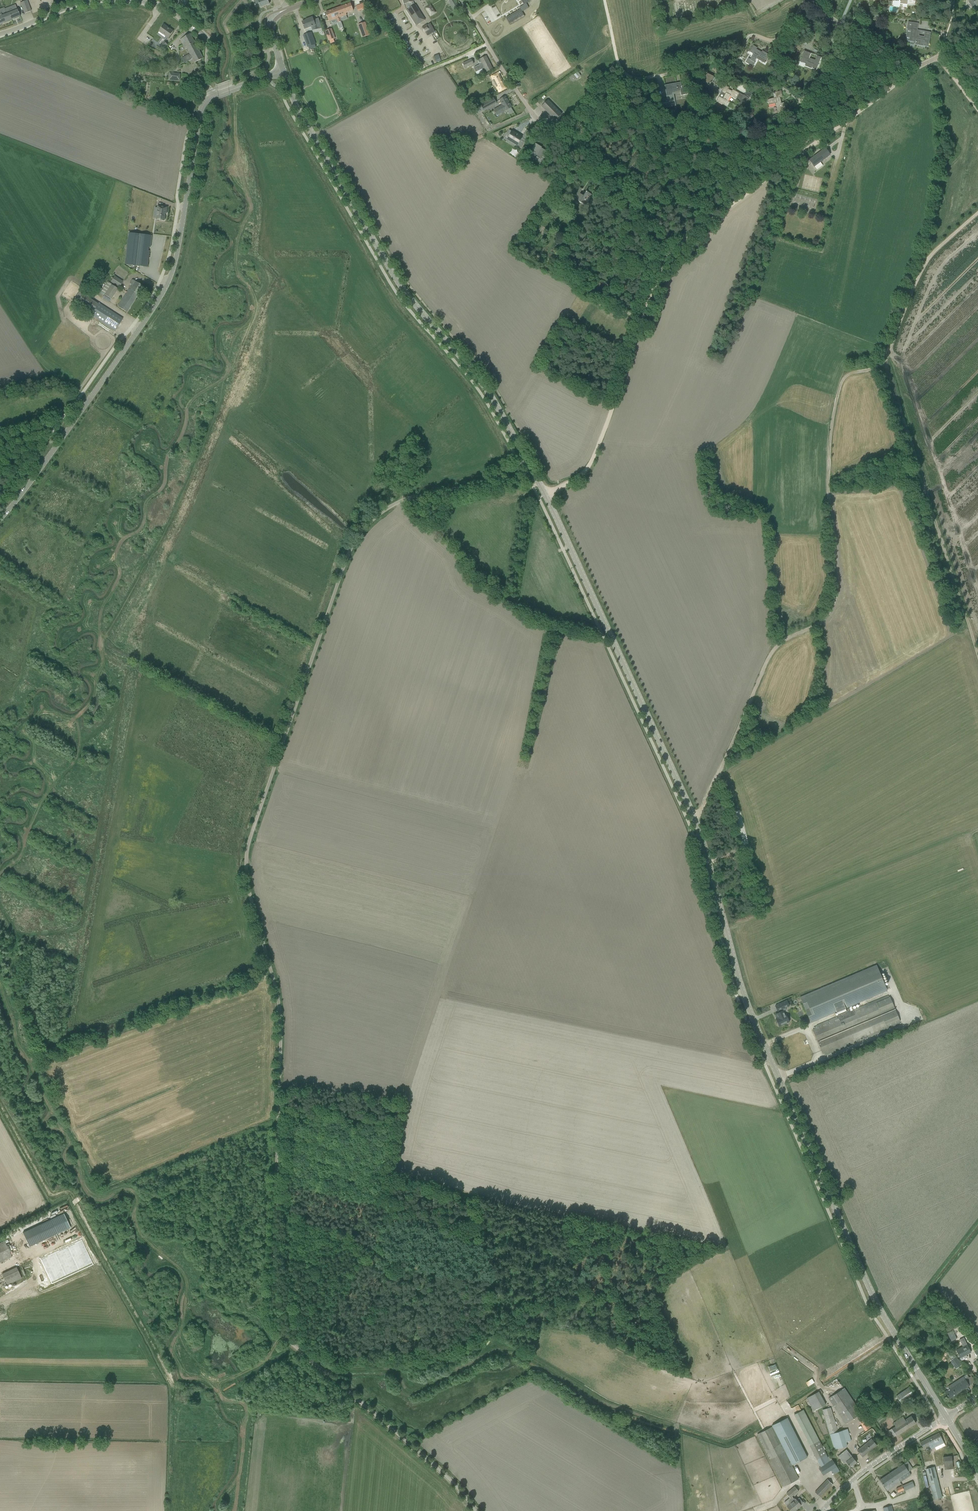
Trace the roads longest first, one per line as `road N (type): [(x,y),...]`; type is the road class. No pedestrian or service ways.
road 1 (unclassified): [(480,1510),(463,1486),(277,1324),(271,1284),(281,1015),(245,870),(353,543),(392,506),(486,480),(527,460)]
road 2 (tertiary): [(945,1417),(878,1306),(746,1004),(695,817),(527,460)]
road 3 (track): [(232,83),(231,174),(250,210),(235,265),(249,287),(251,318),(234,338),(224,378),(188,407),(163,487),(146,502),(141,529),(118,551),(120,573),(102,606),(102,634)]
road 4 (track): [(887,363),(848,373),(839,390),(832,468),(837,572),(826,611),(768,650),(695,817)]
road 5 (track): [(0,984),(19,1050),(87,1191),(134,1192),(133,1218),(143,1238),(186,1279),(179,1336),(214,1388)]
road 6 (tertiary): [(0,519),(164,291),(210,97)]
road 7 (tertiary): [(527,460),(487,390),(403,288),(283,70)]
road 8 (track): [(887,363),(977,654)]
road 9 (track): [(545,494),(592,460),(661,259)]
road 10 (track): [(102,634),(103,662),(80,716),(76,760),(36,813),(18,858),(0,874)]
road 11 (track): [(661,259),(848,118)]
road 12 (track): [(389,1254),(399,1221),(394,1174),(374,1171),(349,1186),(277,1175)]
road 13 (track): [(977,213),(919,264),(887,363)]
road 14 (track): [(560,141),(609,178),(661,259)]
road 15 (unclassified): [(822,1510),(945,1417)]
road 16 (unclassified): [(471,17),(523,100),(560,141)]
road 17 (unclassified): [(208,91),(207,36),(174,11),(137,0)]

